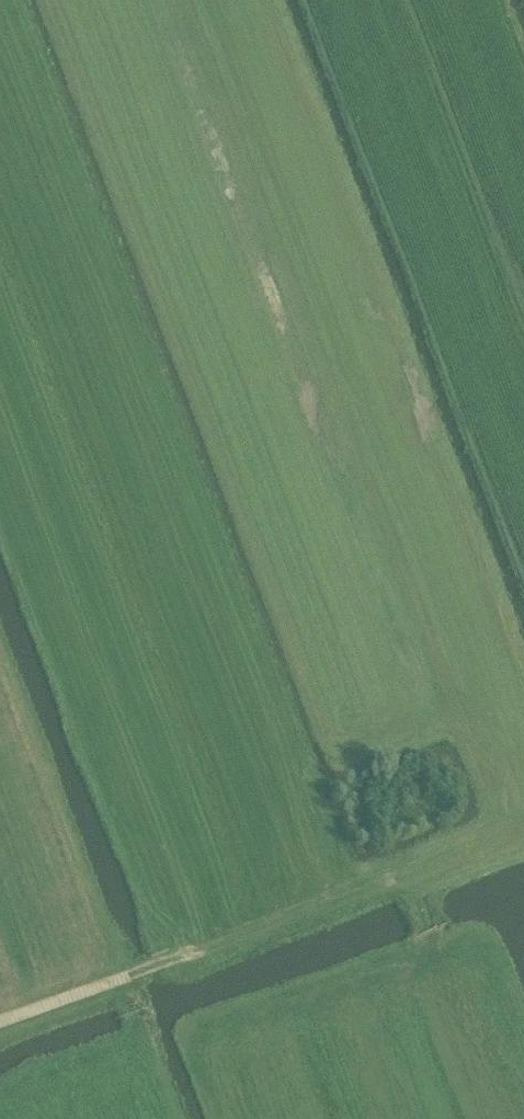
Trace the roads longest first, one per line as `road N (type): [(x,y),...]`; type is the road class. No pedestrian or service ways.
road 1 (track): [(0,1021),(124,977)]

